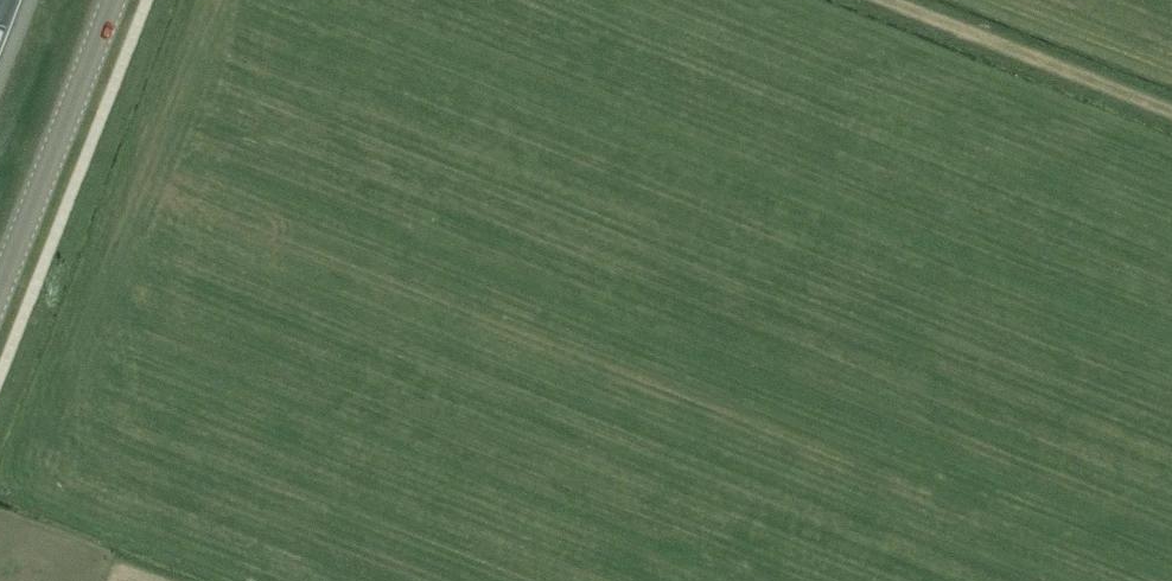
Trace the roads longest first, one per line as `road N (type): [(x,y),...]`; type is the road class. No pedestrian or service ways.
road 1 (unclassified): [(0,292),(114,0)]
road 2 (track): [(1171,109),(890,0)]

